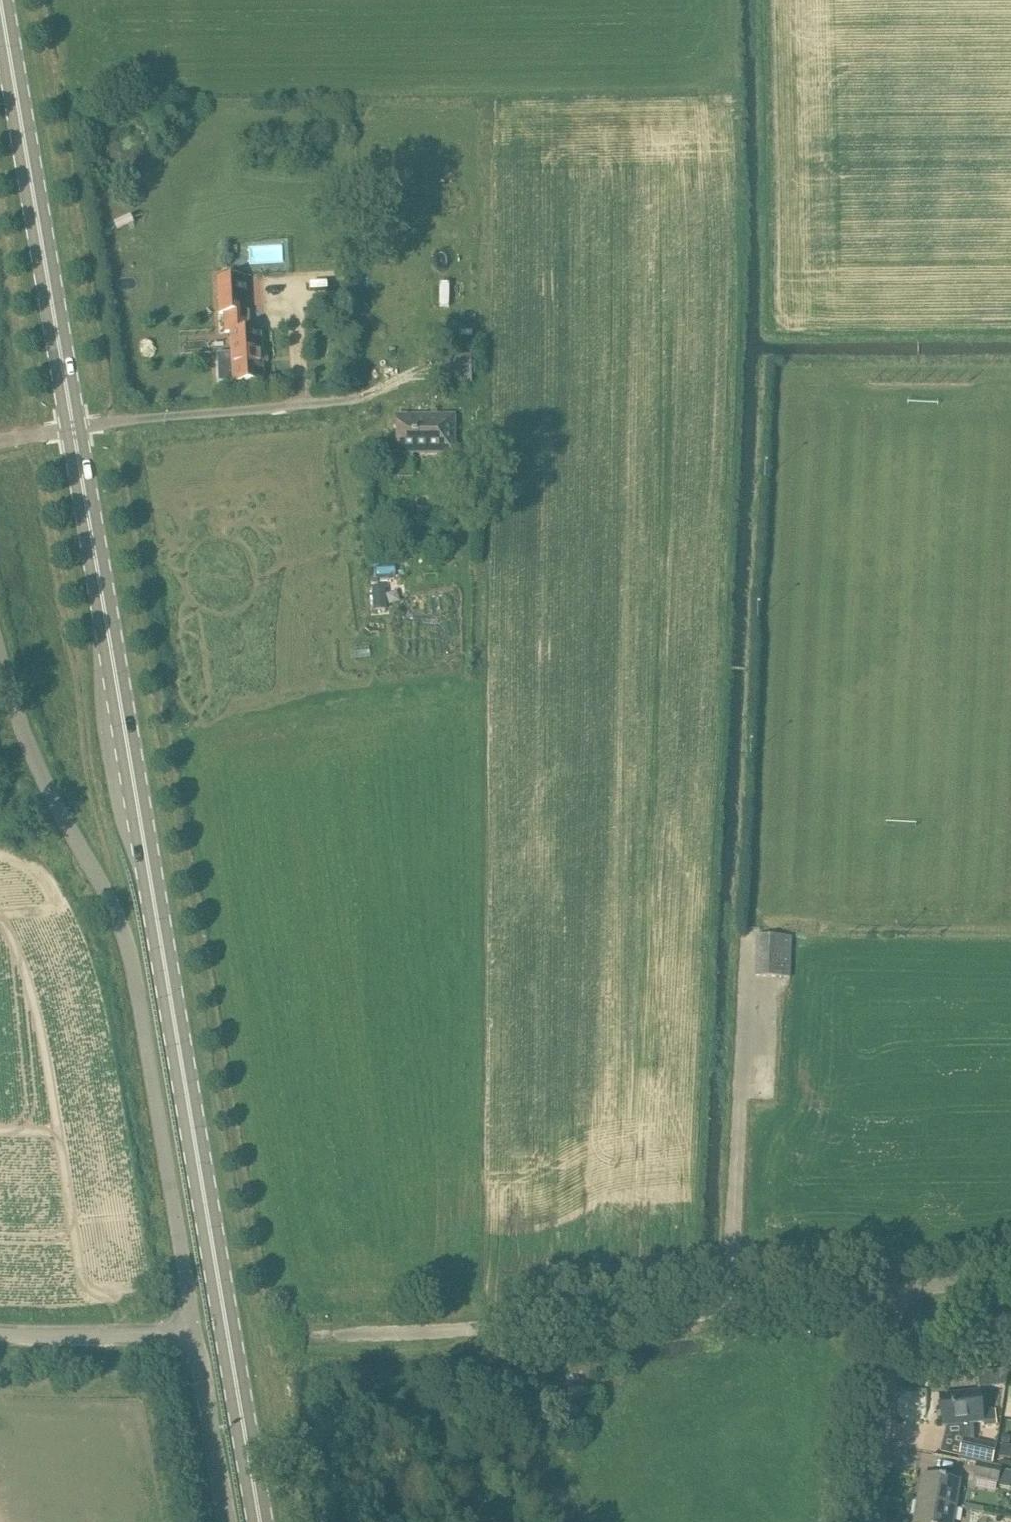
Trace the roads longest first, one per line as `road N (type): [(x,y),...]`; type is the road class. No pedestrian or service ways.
road 1 (primary): [(258,1521),(71,429)]
road 2 (unclassified): [(0,664),(129,968),(197,1337)]
road 3 (residential): [(308,1334),(594,1326),(893,1288)]
road 4 (primary): [(71,429),(1,0)]
road 5 (unclassified): [(71,429),(406,392)]
road 6 (residential): [(860,1521),(893,1288)]
road 7 (unclassified): [(197,1337),(0,1334)]
road 8 (unclassified): [(197,1337),(229,1521)]

